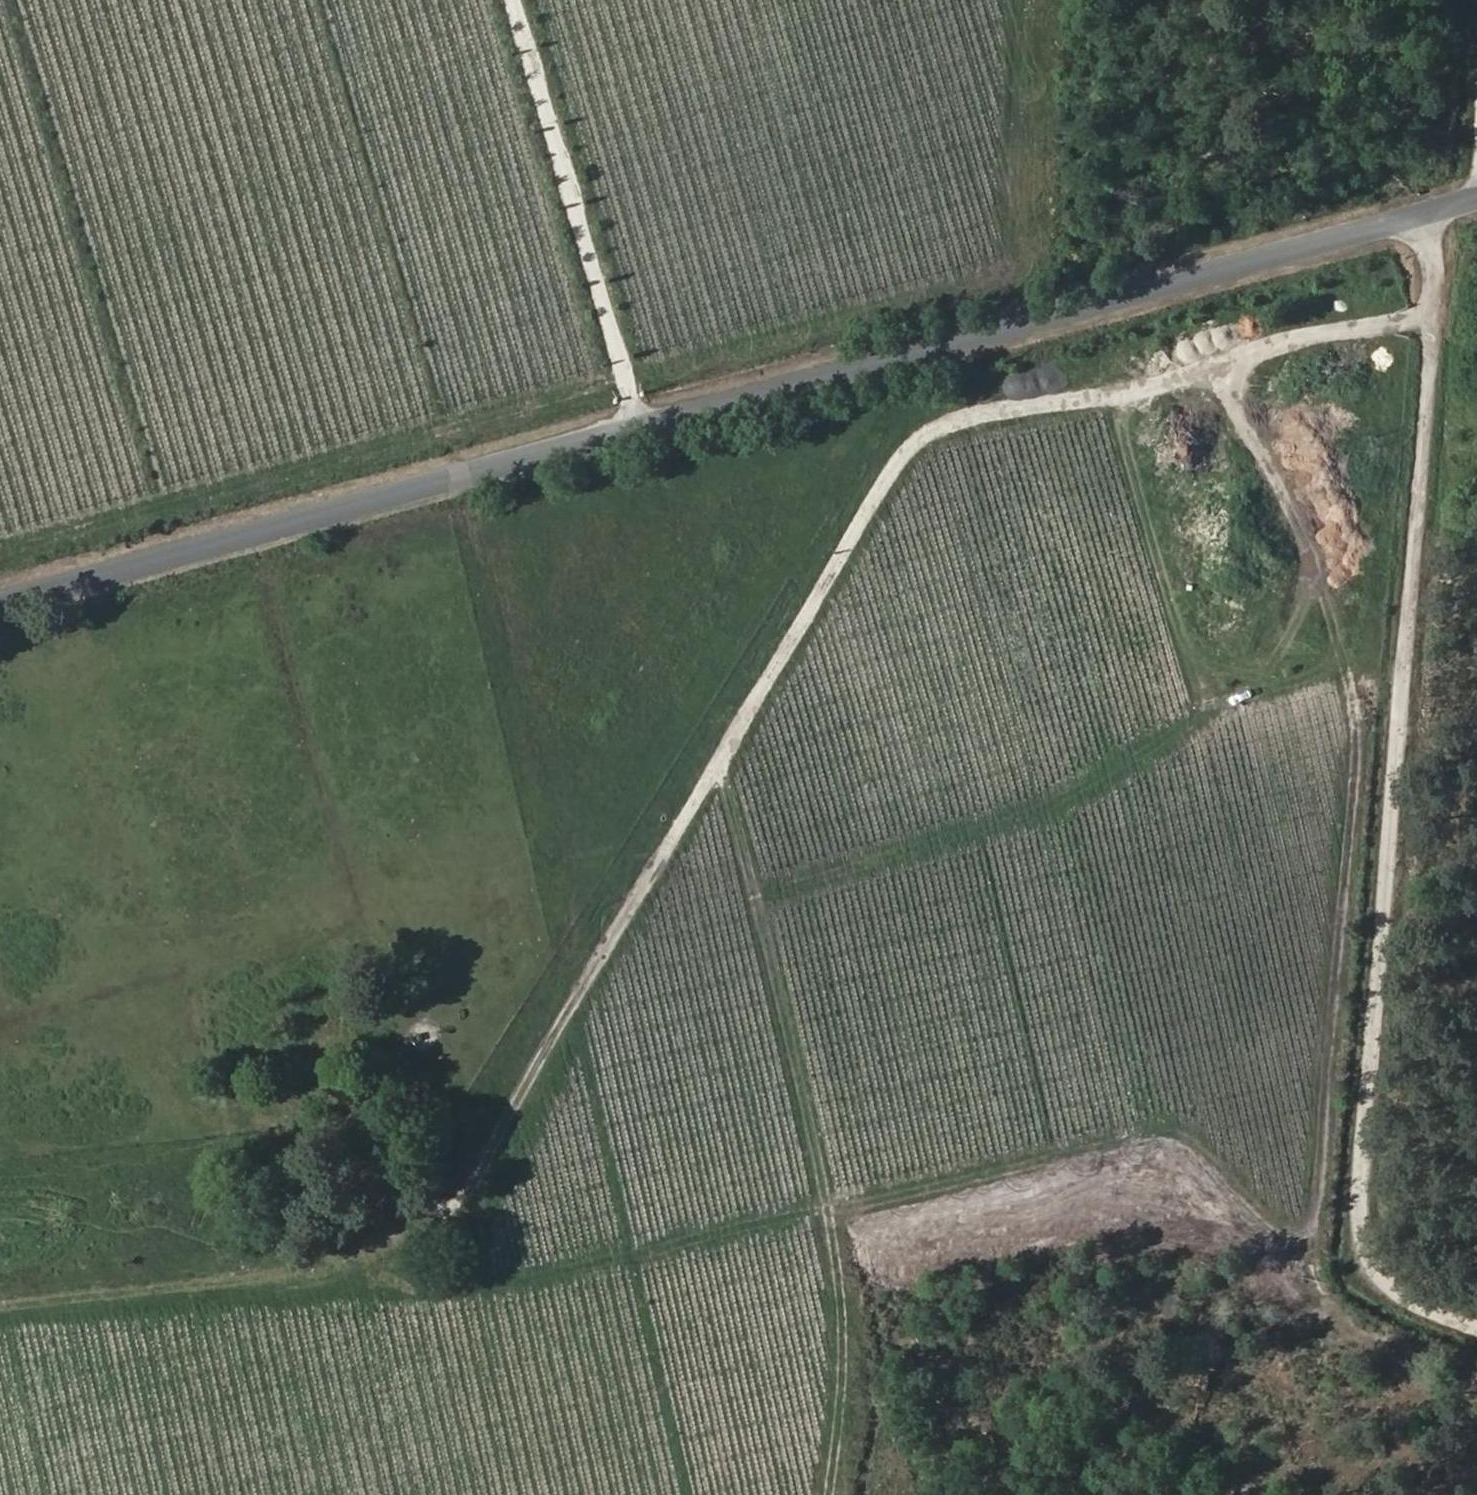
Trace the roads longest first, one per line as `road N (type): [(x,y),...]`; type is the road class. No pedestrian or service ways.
road 1 (tertiary): [(0,637),(1476,205)]
road 2 (track): [(1472,207),(1417,571),(1403,875),(1366,1134),(1359,1277),(1476,1313)]

